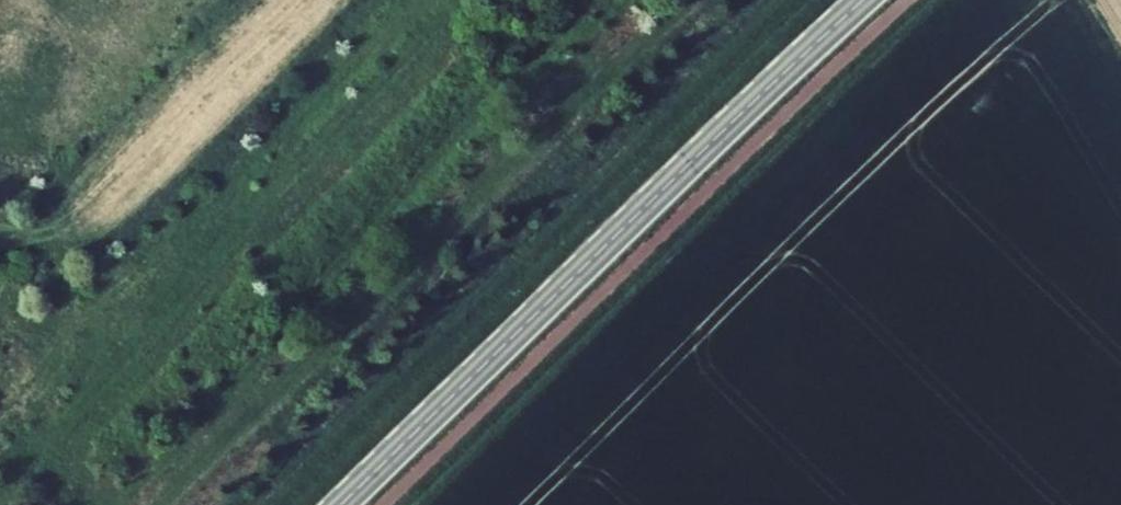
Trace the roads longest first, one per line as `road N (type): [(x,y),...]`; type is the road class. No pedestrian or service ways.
road 1 (tertiary): [(864,0),(342,504)]

